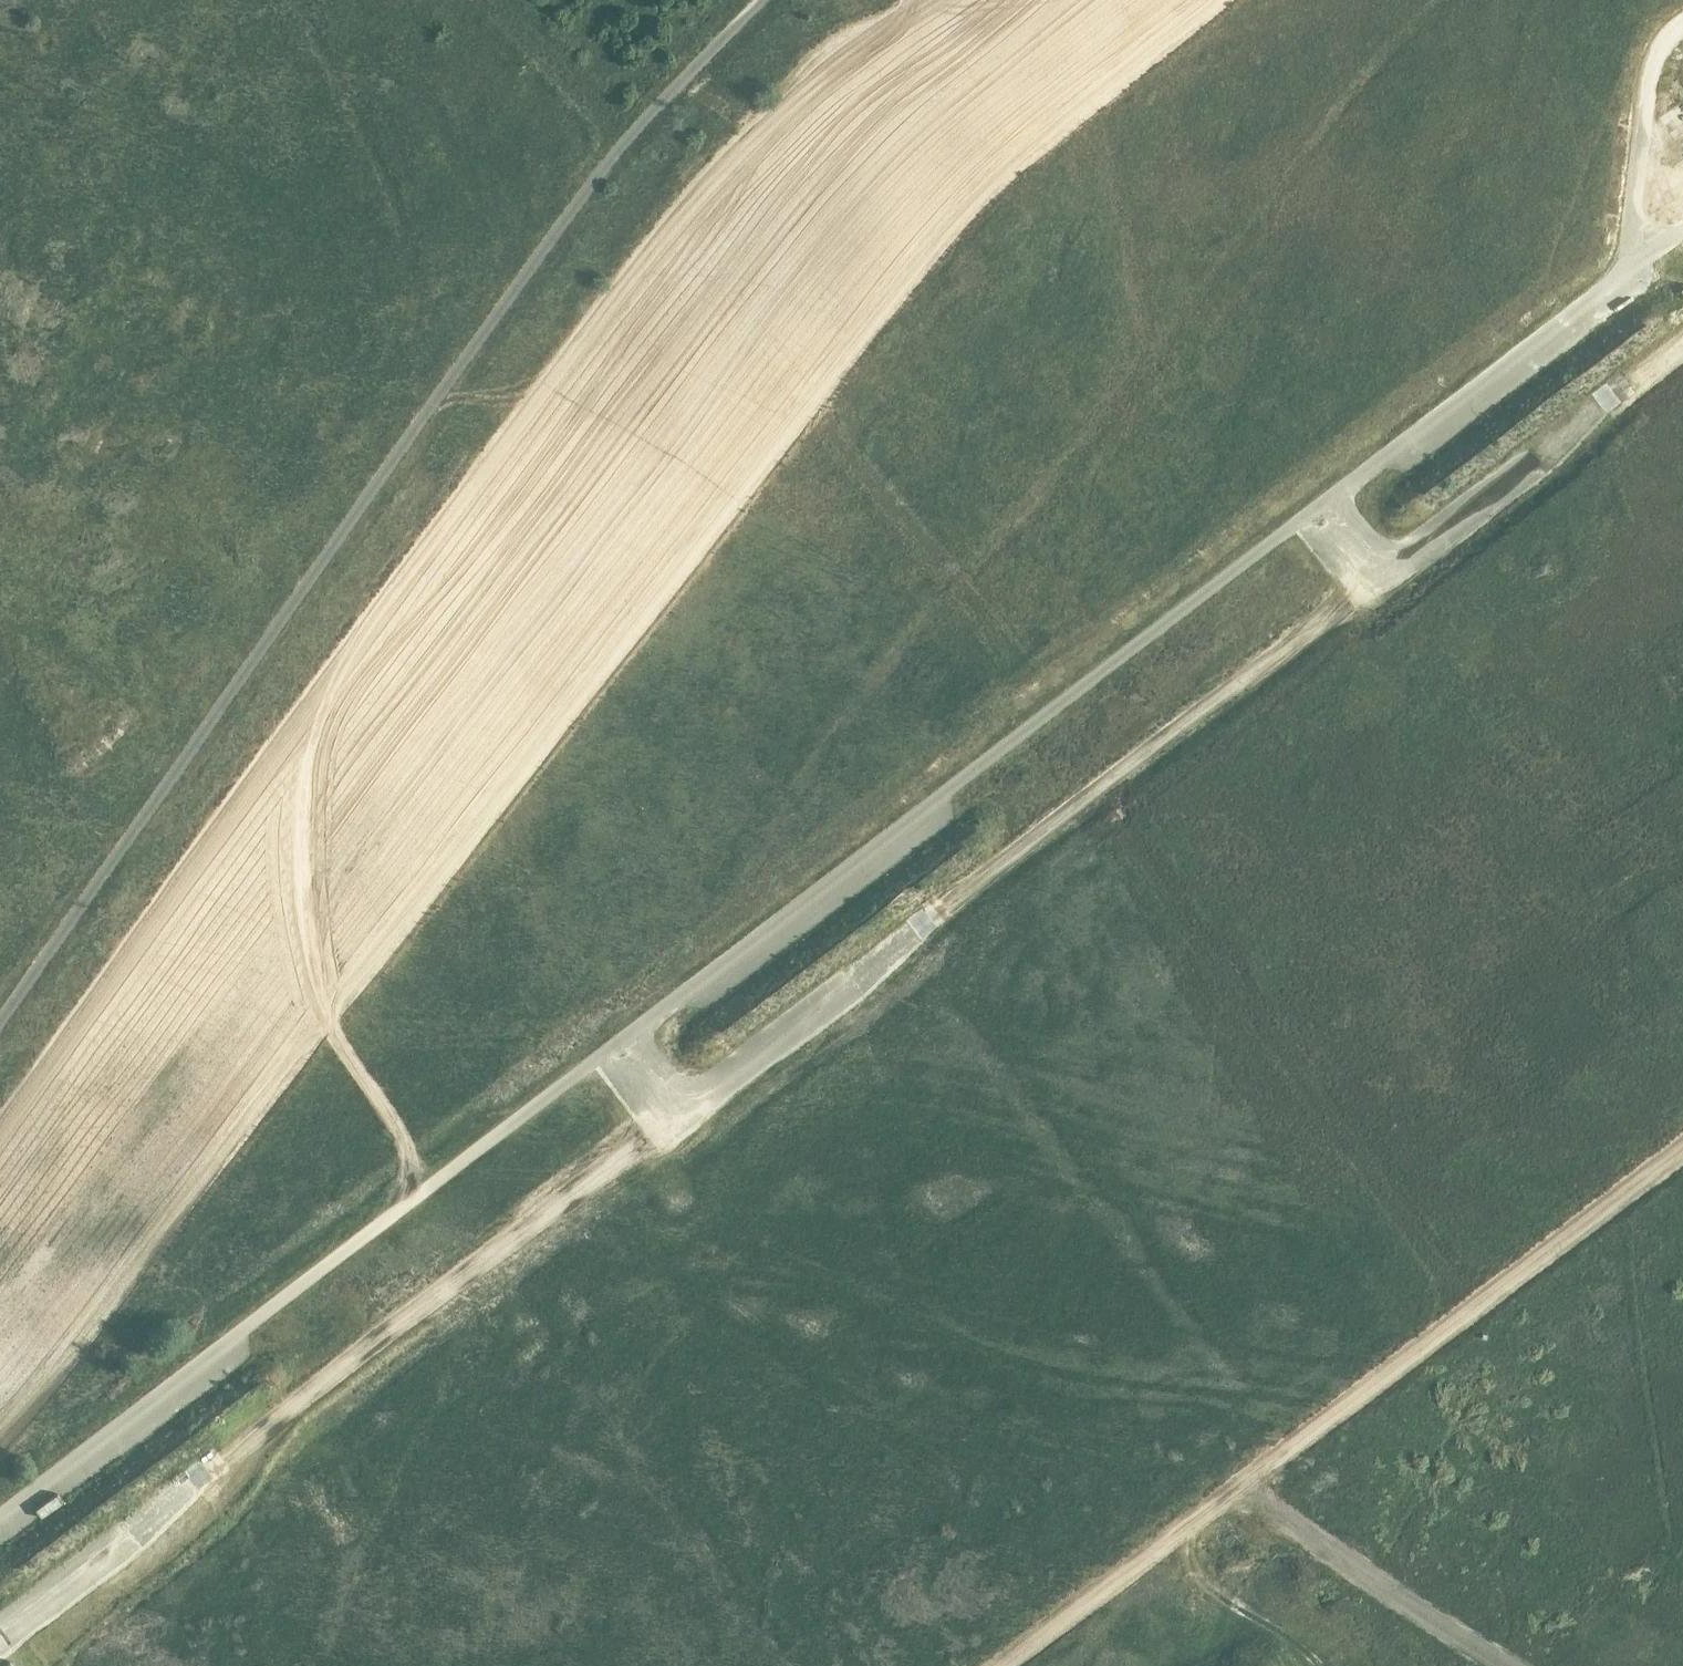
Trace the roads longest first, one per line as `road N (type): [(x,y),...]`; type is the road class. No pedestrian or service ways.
road 1 (unclassified): [(0,1035),(540,259),(755,0)]
road 2 (track): [(1682,1148),(999,1665)]
road 3 (track): [(1381,579),(917,932)]
road 4 (track): [(672,1122),(208,1474)]
road 5 (track): [(1232,1490),(1512,1665)]
road 6 (track): [(1322,1665),(1199,1574),(1185,1530)]

